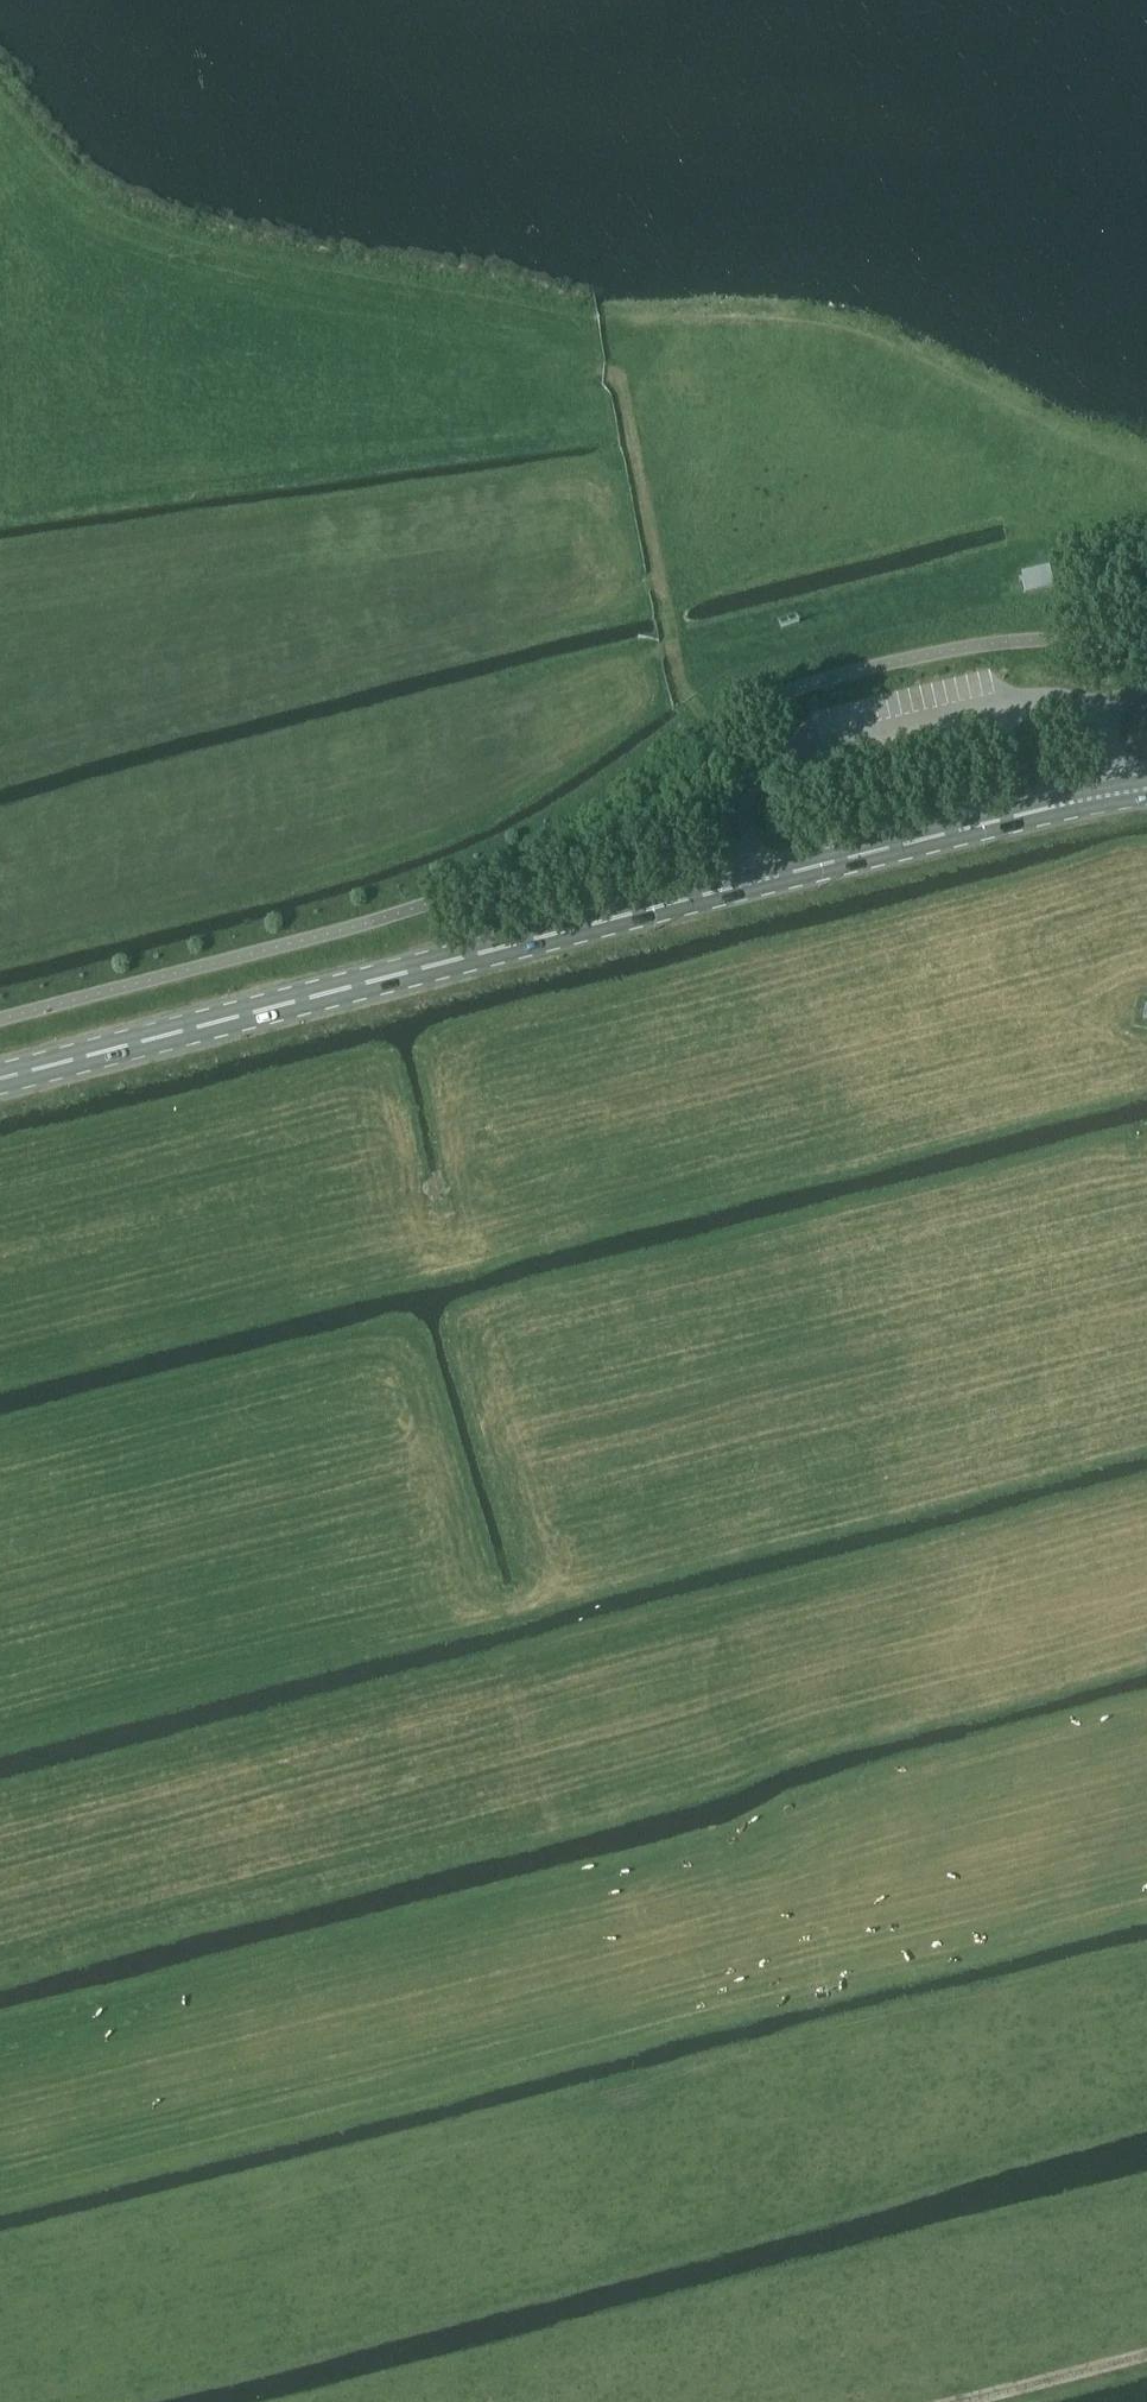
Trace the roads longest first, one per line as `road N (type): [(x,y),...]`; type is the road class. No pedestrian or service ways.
road 1 (secondary): [(0,1082),(1118,791)]
road 2 (track): [(973,2401),(1146,2359)]
road 3 (track): [(663,604),(682,707),(713,743)]

